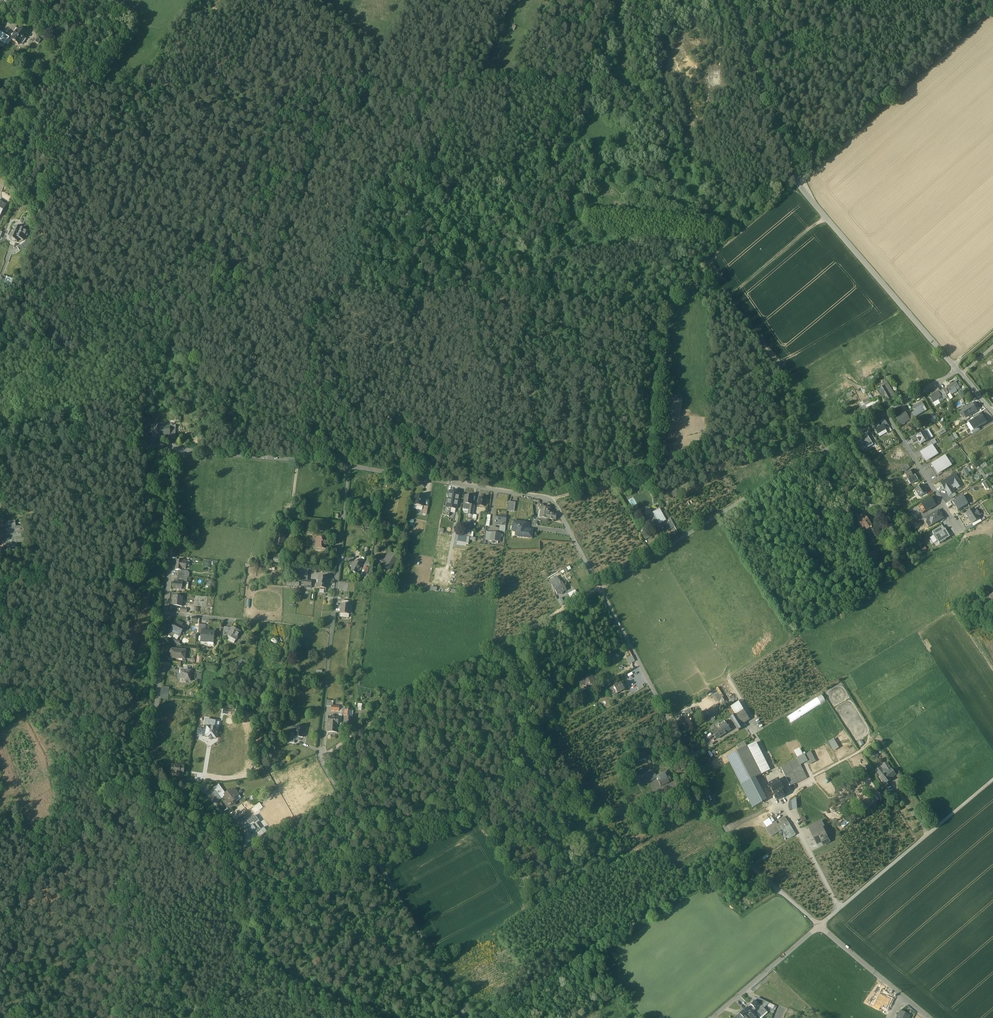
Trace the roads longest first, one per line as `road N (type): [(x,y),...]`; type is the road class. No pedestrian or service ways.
road 1 (residential): [(350,466),(319,749),(466,1017)]
road 2 (residential): [(166,613),(148,787),(203,786),(229,821),(238,846),(239,938),(251,958),(374,1017)]
road 3 (residential): [(958,371),(798,184),(733,0)]
road 4 (residential): [(820,925),(746,862),(600,588)]
road 5 (residential): [(886,415),(600,588)]
road 6 (track): [(600,588),(321,758)]
road 7 (residential): [(350,466),(552,500),(600,588)]
road 8 (track): [(974,32),(798,184)]
road 9 (unclassified): [(0,454),(28,442),(183,449)]
road 10 (track): [(594,873),(437,967)]
road 11 (unclassified): [(183,449),(350,466)]
road 12 (track): [(826,217),(728,297),(721,290)]
road 13 (residential): [(956,525),(886,415)]

